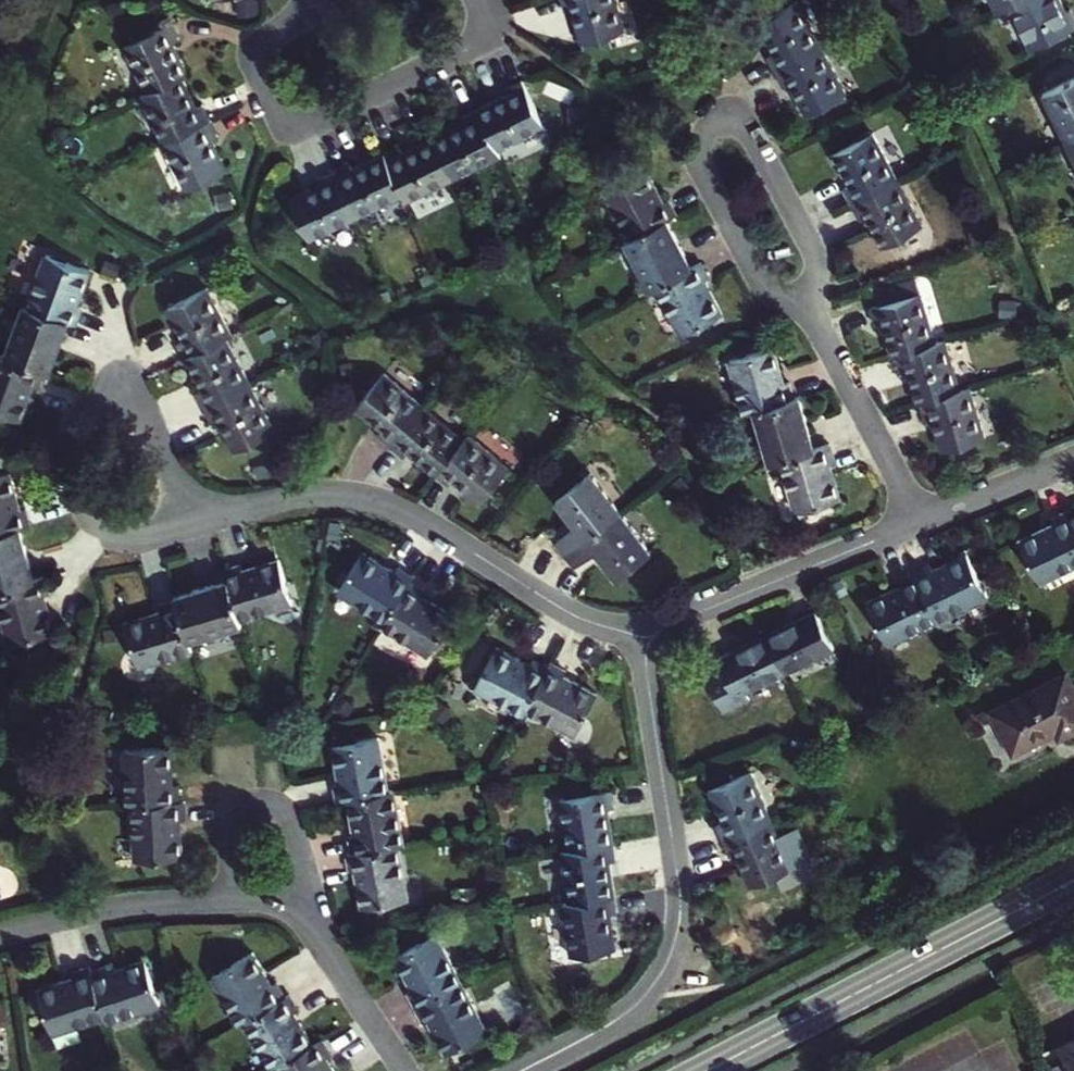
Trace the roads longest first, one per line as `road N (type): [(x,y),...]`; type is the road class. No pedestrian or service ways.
road 1 (residential): [(524,1070),(630,1012),(656,983),(674,943),(679,902),(651,713),(650,648)]
road 2 (residential): [(650,648),(368,498),(296,498),(192,526)]
road 3 (residential): [(803,297),(812,252),(753,136),(732,120),(707,124),(694,144),(700,175),(757,280),(786,298)]
road 4 (residential): [(316,10),(260,39),(253,56),(286,132),(495,38),(480,0)]
road 5 (secondary): [(708,1070),(1010,913)]
road 6 (residential): [(192,526),(129,544),(101,532),(85,507),(71,440),(82,416),(122,403),(155,435)]
road 7 (residential): [(650,648),(688,613),(920,522)]
road 8 (residential): [(920,522),(803,297)]
road 9 (residential): [(239,897),(232,823),(243,804),(264,800),(291,818),(302,866),(298,913)]
road 10 (residential): [(239,897),(87,913),(0,934)]
road 11 (residential): [(405,1070),(298,913)]
road 12 (residential): [(920,522),(1073,459)]

